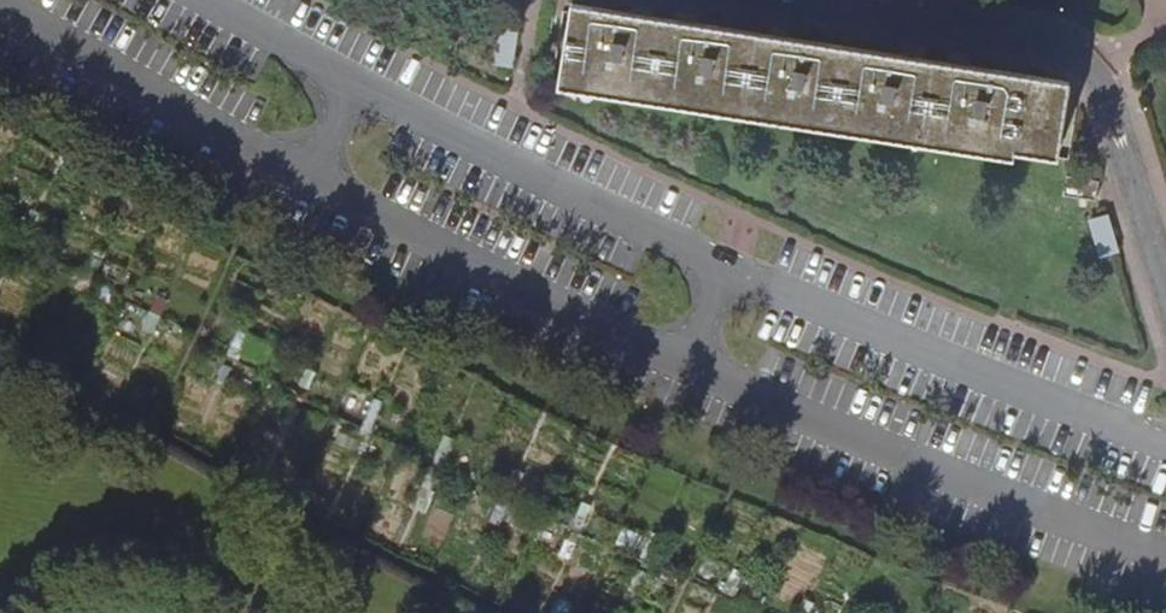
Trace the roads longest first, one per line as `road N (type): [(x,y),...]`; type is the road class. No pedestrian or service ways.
road 1 (residential): [(0,1),(121,76),(453,253),(892,453),(1165,555)]
road 2 (residential): [(1165,442),(726,270),(212,0)]
road 3 (residential): [(788,0),(1061,44),(1080,55),(1107,96),(1165,279)]

